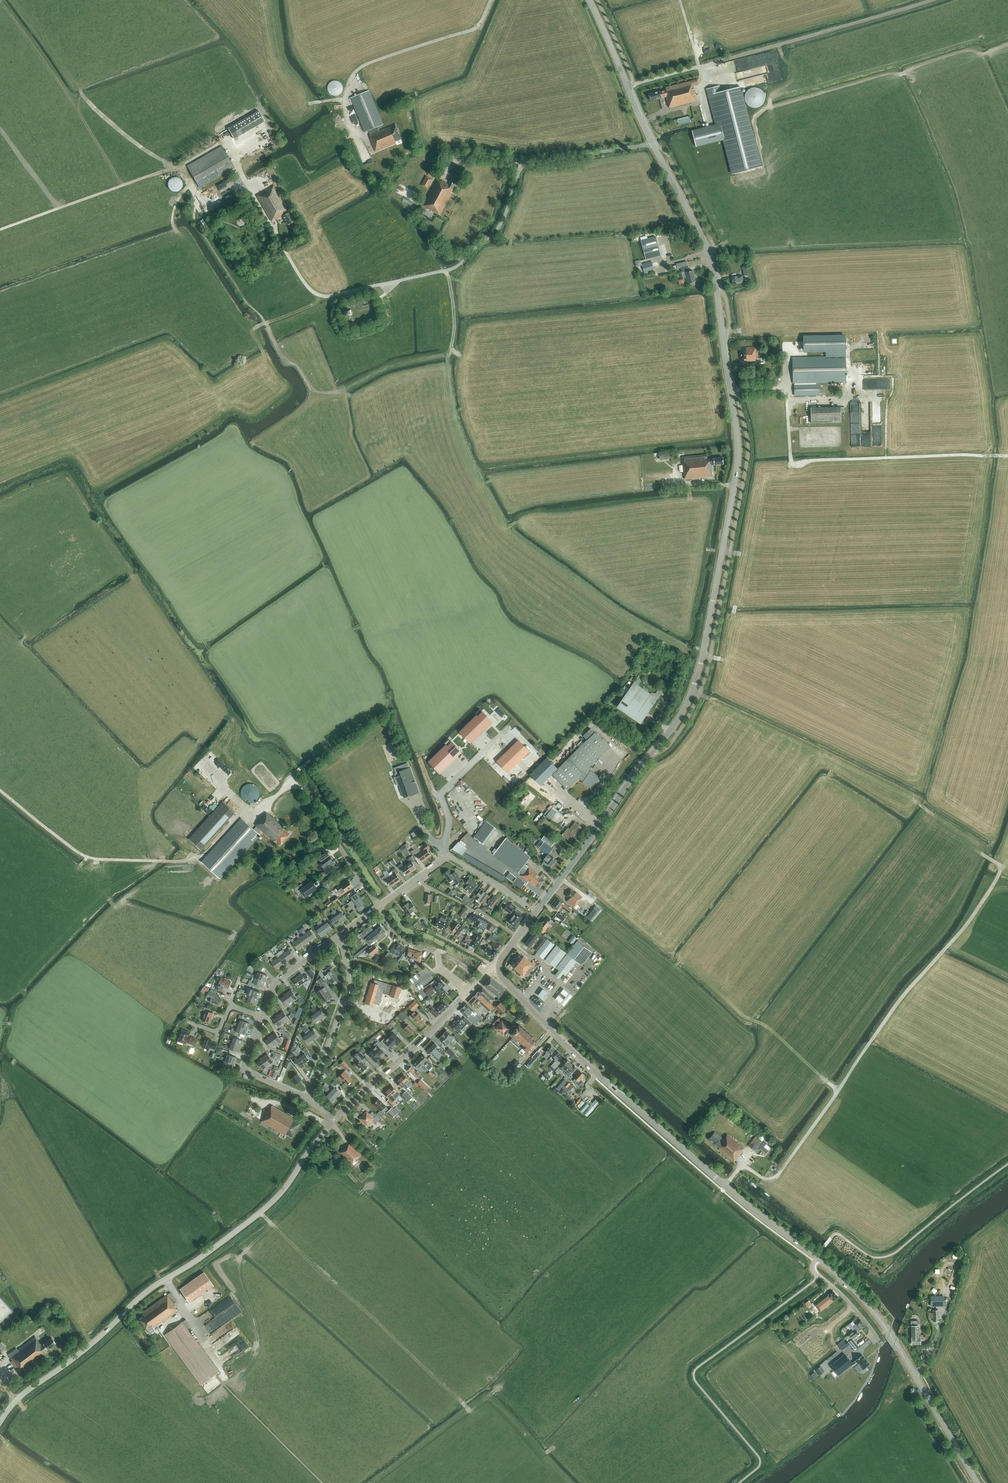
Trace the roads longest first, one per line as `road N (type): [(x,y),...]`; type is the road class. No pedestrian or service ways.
road 1 (secondary): [(537,914),(686,704),(708,630),(738,457),(709,251),(589,0)]
road 2 (secondary): [(977,1482),(865,1301),(597,1073),(499,969)]
road 3 (tertiary): [(0,1423),(146,1293),(269,1205),(333,1121)]
road 4 (track): [(184,164),(197,189),(194,218),(313,388),(338,391),(390,366),(450,353)]
road 5 (track): [(781,1170),(995,882),(1000,865),(984,855)]
road 6 (track): [(632,86),(932,0)]
road 7 (track): [(787,399),(791,466),(1007,455)]
road 8 (track): [(244,180),(224,143),(0,230)]
road 9 (track): [(448,270),(456,420),(509,526),(517,522)]
road 10 (tertiary): [(333,1121),(487,971),(499,969)]
road 11 (track): [(0,791),(90,858),(200,857)]
road 12 (residential): [(308,1099),(348,980),(337,936)]
road 13 (track): [(390,898),(305,765)]
road 14 (residential): [(337,936),(449,855)]
road 15 (residential): [(308,1099),(243,1071),(262,1018)]
road 16 (track): [(295,785),(294,773),(379,705)]

